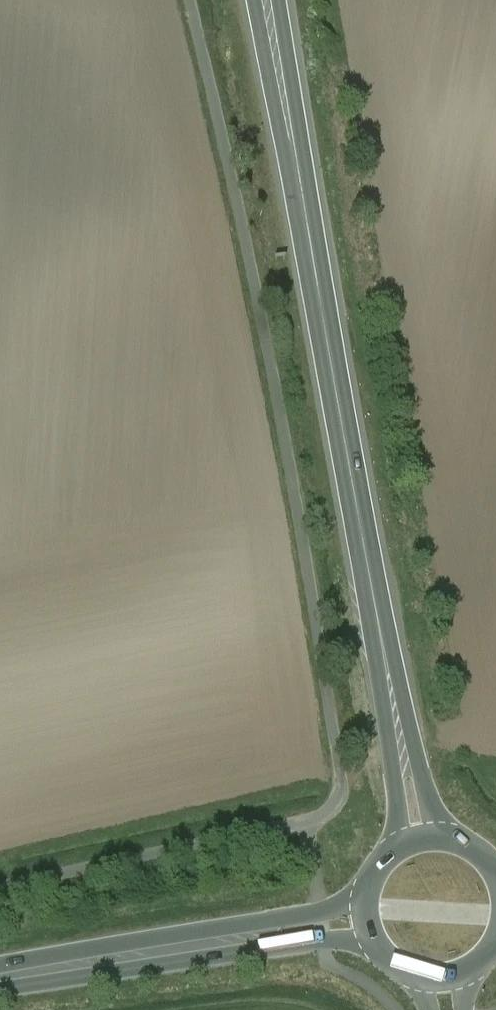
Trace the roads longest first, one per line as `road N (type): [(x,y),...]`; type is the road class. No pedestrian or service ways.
road 1 (unclassified): [(190,0),(264,317),(342,794),(331,811),(304,825),(0,891)]
road 2 (secondary): [(267,0),(426,841)]
road 3 (primary): [(368,921),(0,980)]

